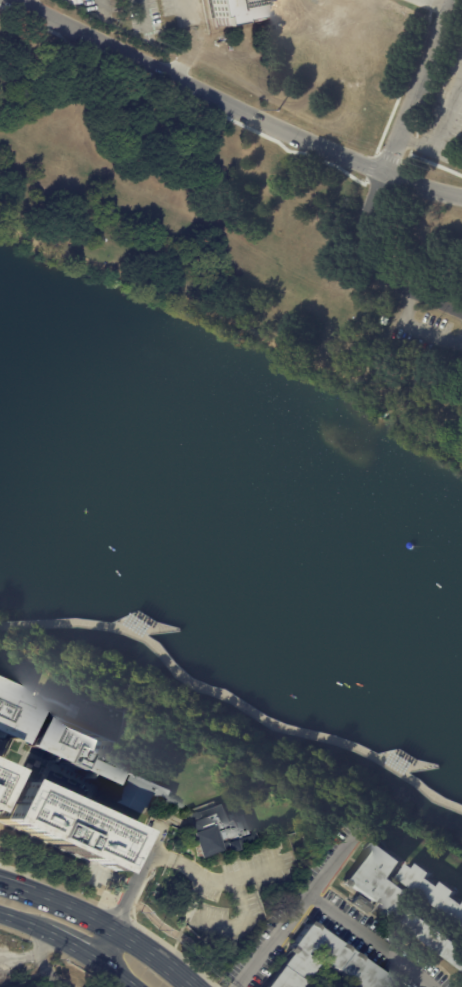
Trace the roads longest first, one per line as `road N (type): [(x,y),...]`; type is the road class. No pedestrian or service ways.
road 1 (residential): [(28,5),(360,164),(461,198)]
road 2 (residential): [(461,315),(383,277),(372,260),(366,224),(382,172)]
road 3 (residential): [(382,172),(450,0)]

